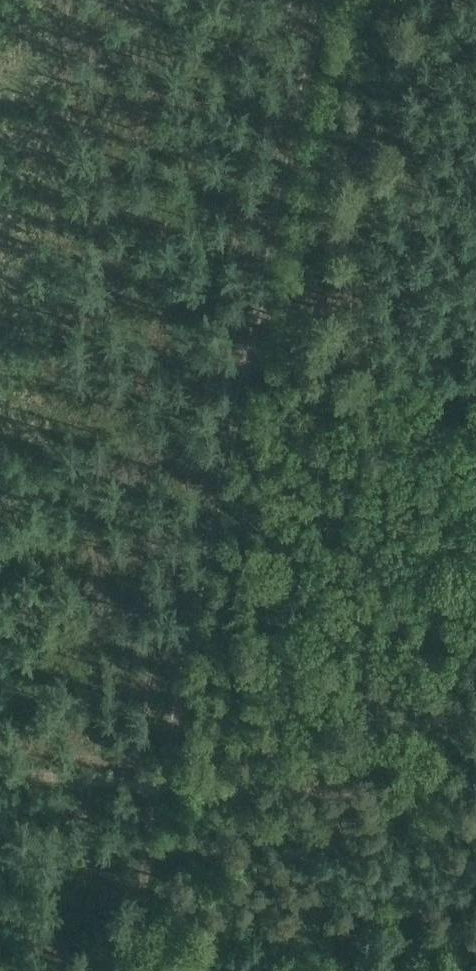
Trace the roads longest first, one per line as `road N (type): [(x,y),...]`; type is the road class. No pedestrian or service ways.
road 1 (track): [(319,0),(174,788),(131,970)]
road 2 (track): [(0,775),(458,814),(475,826)]
road 3 (track): [(475,346),(256,340)]

